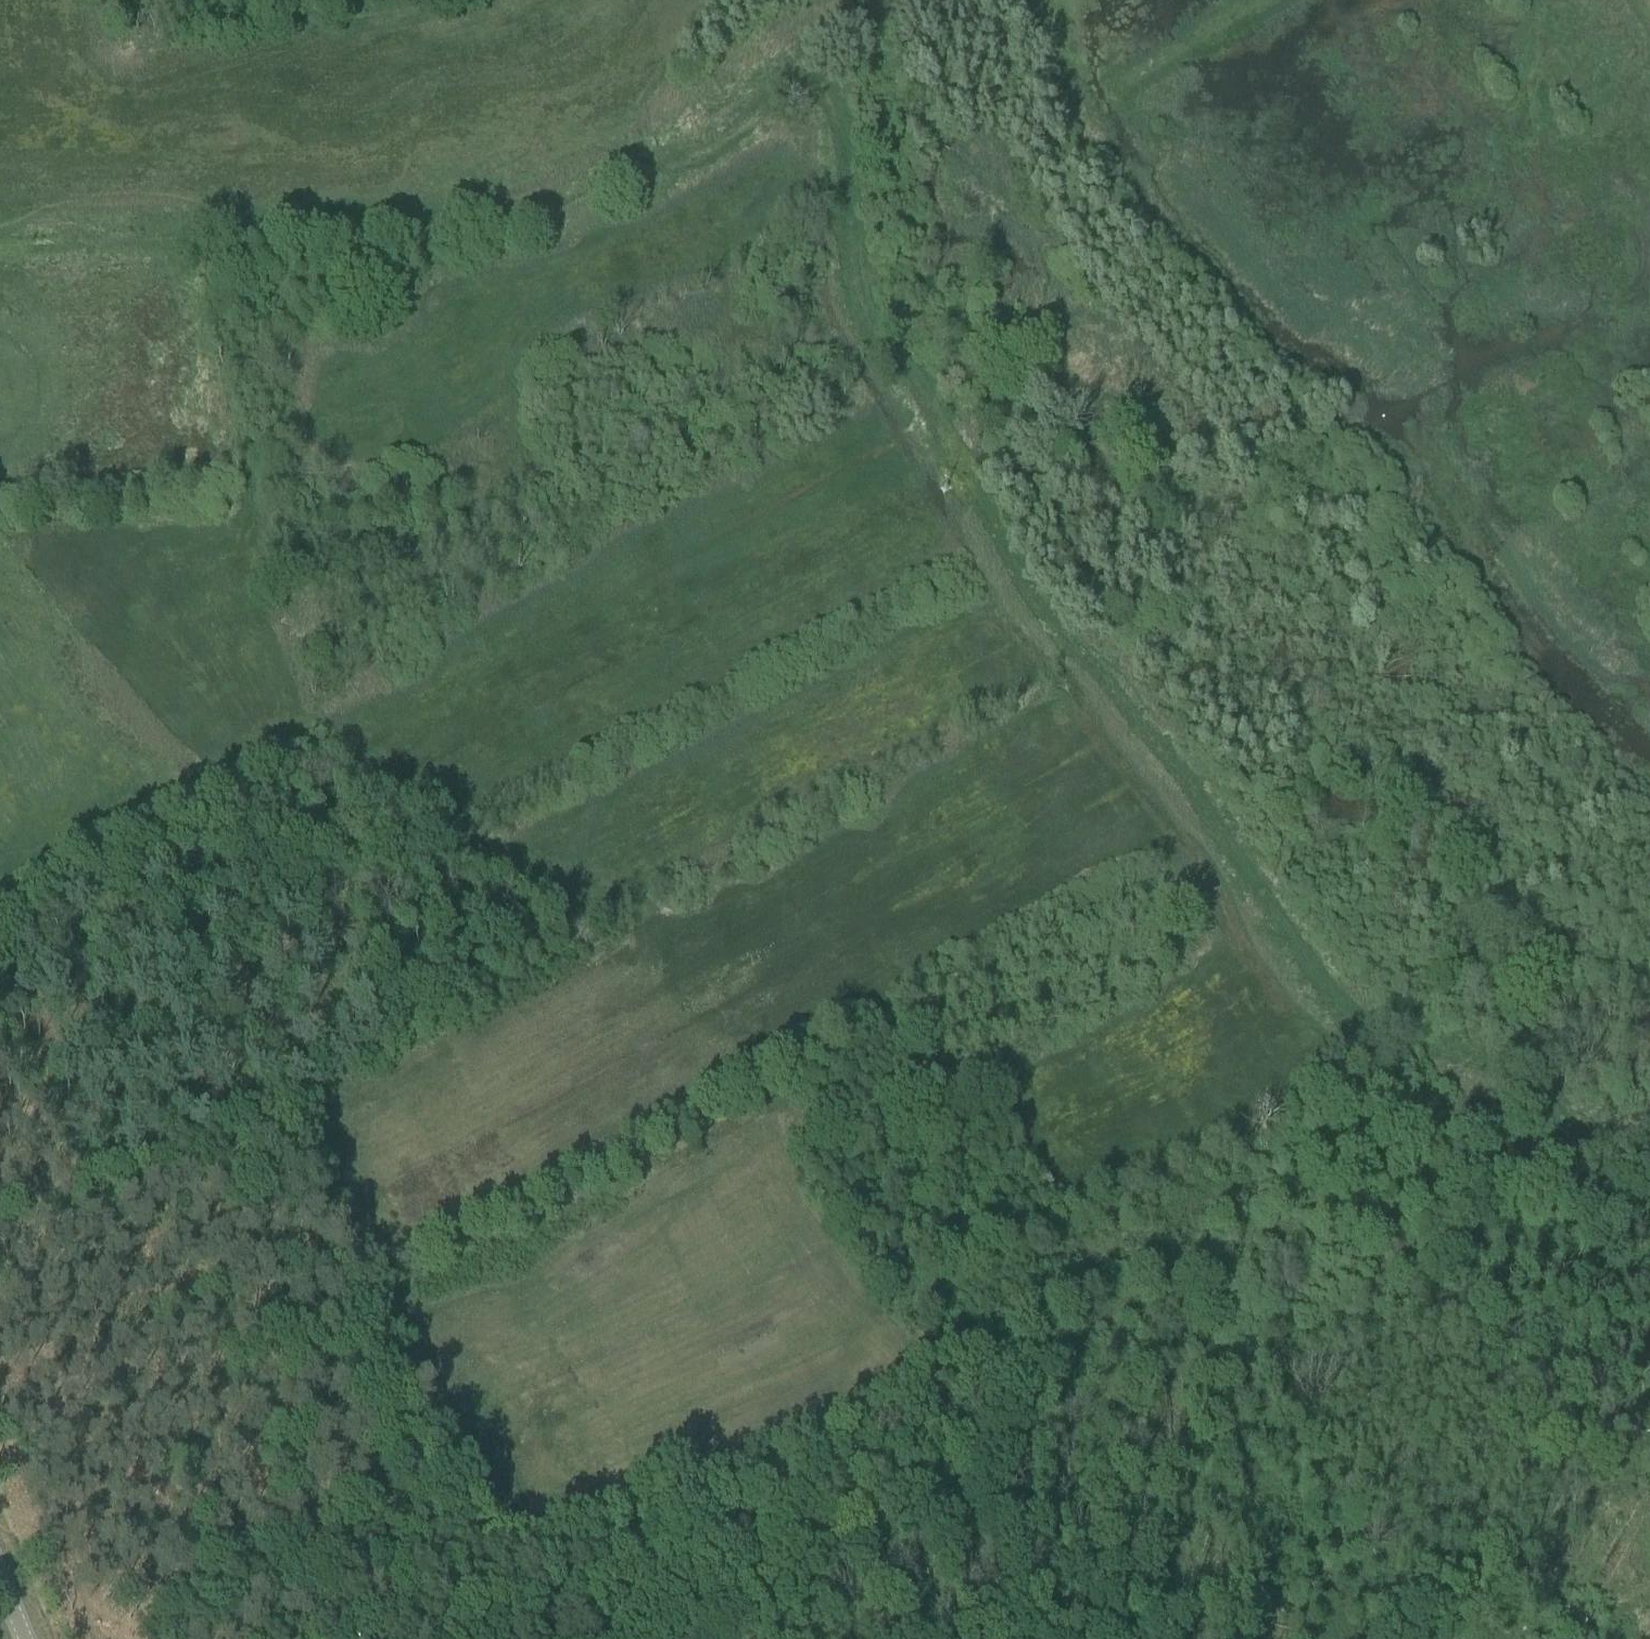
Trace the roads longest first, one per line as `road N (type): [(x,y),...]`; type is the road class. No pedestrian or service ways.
road 1 (track): [(310,1153),(0,1252)]

